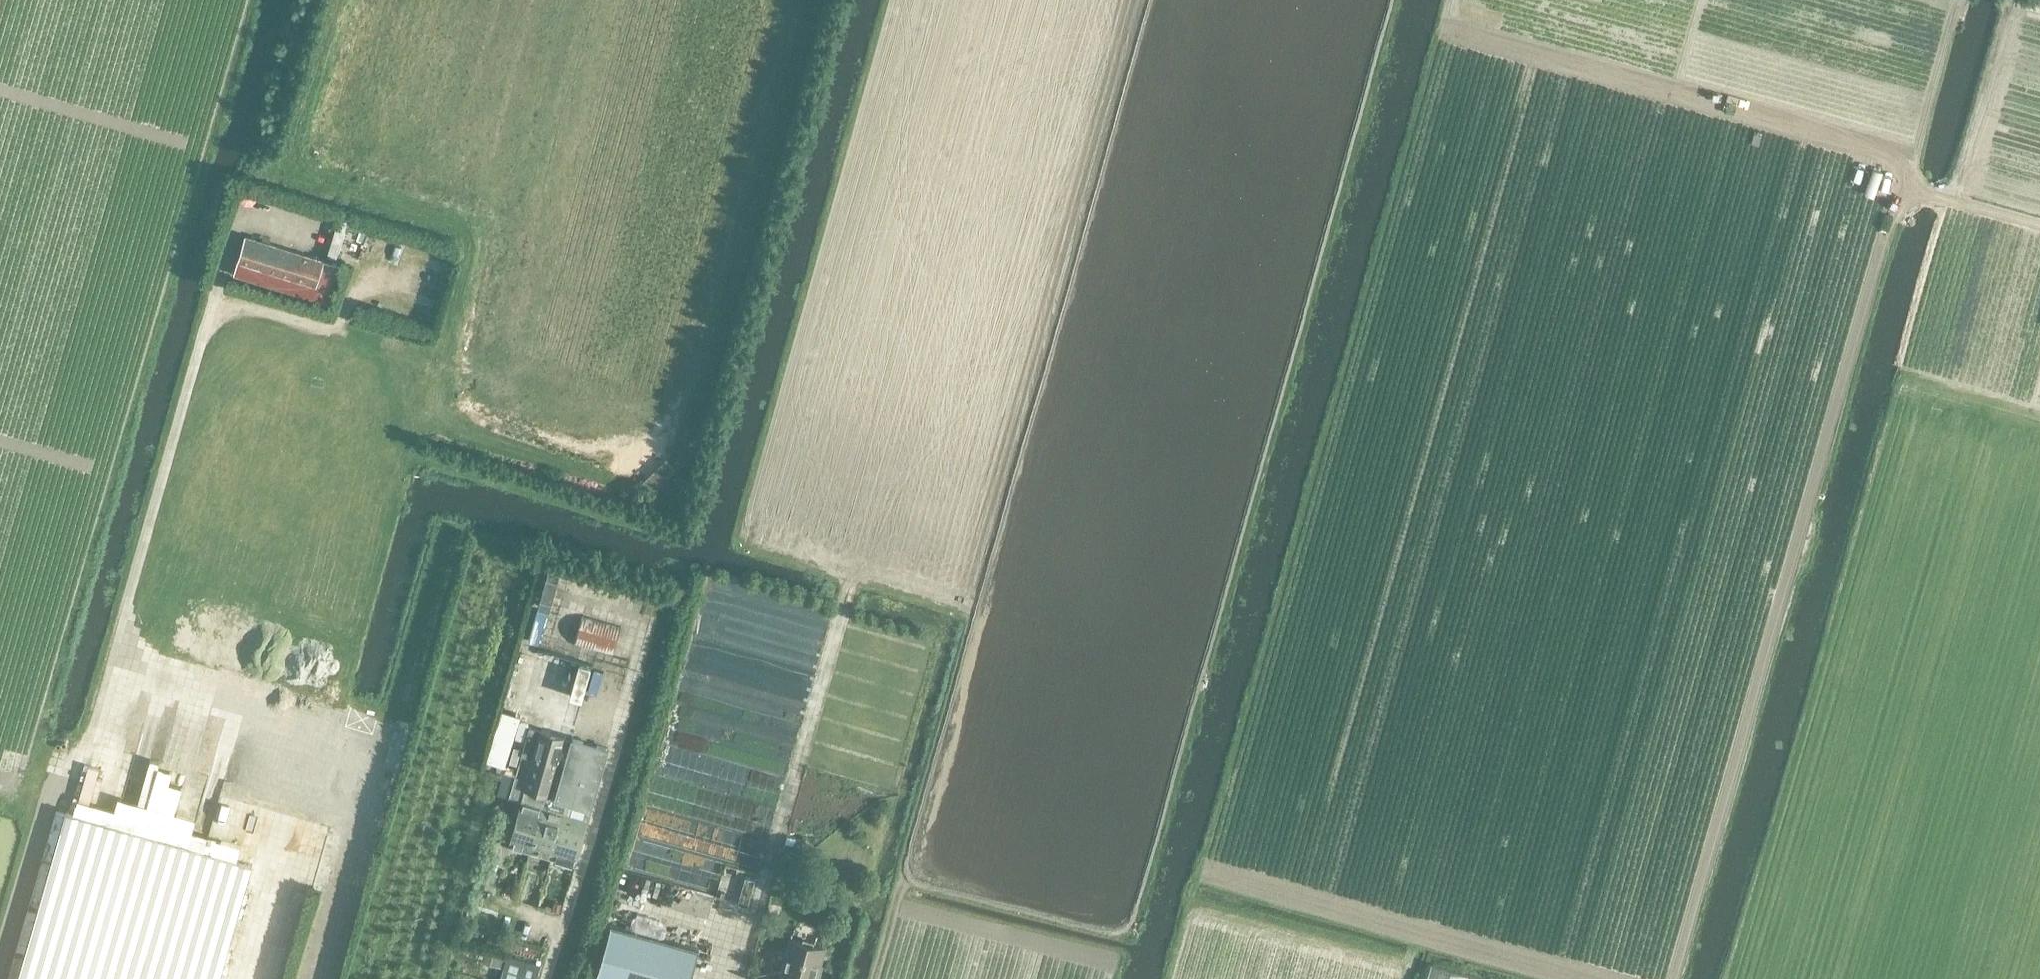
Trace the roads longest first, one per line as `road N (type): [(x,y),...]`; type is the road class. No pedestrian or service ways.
road 1 (track): [(64,776),(89,742),(119,653),(212,311),(246,303),(332,327),(353,282)]

